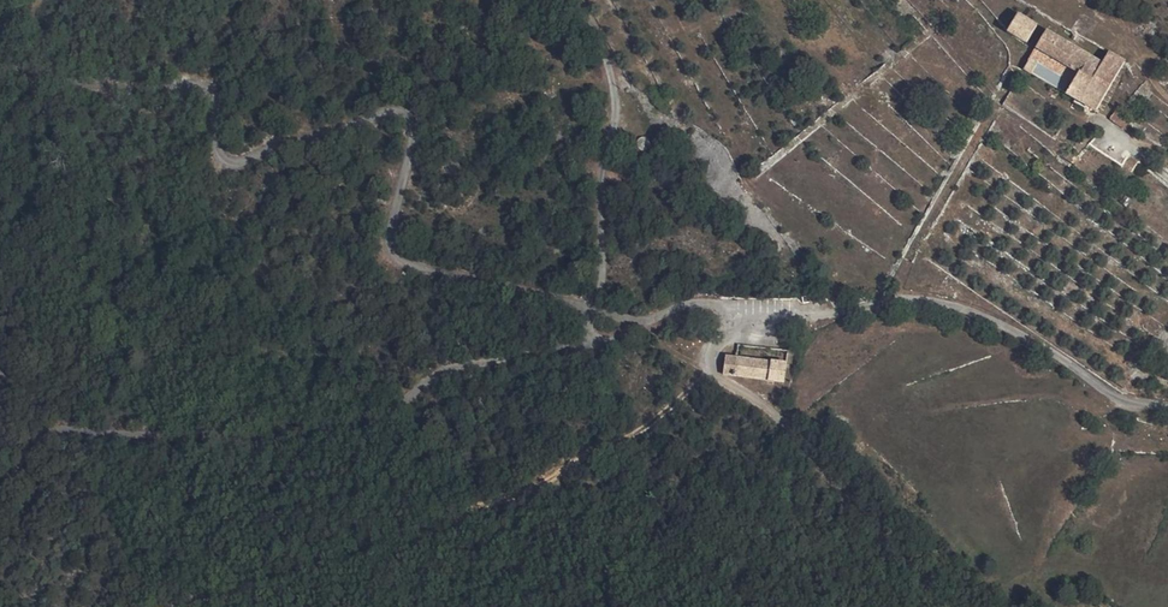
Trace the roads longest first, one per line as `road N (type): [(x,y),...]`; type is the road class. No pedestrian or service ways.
road 1 (unclassified): [(594,306),(494,277),(412,265),(398,252),(392,235),(412,131),(398,115),(285,142),(245,164),(223,161),(210,140),(213,106),(204,85),(132,86),(0,57)]
road 2 (track): [(711,371),(651,420),(543,481),(176,606)]
road 3 (unclassified): [(737,319),(798,319),(892,301),(941,304),(998,323),(1118,398),(1167,407)]
road 4 (tertiary): [(950,606),(766,409),(711,371),(711,353),(737,319)]
road 5 (unclassified): [(594,306),(614,104),(575,0)]

